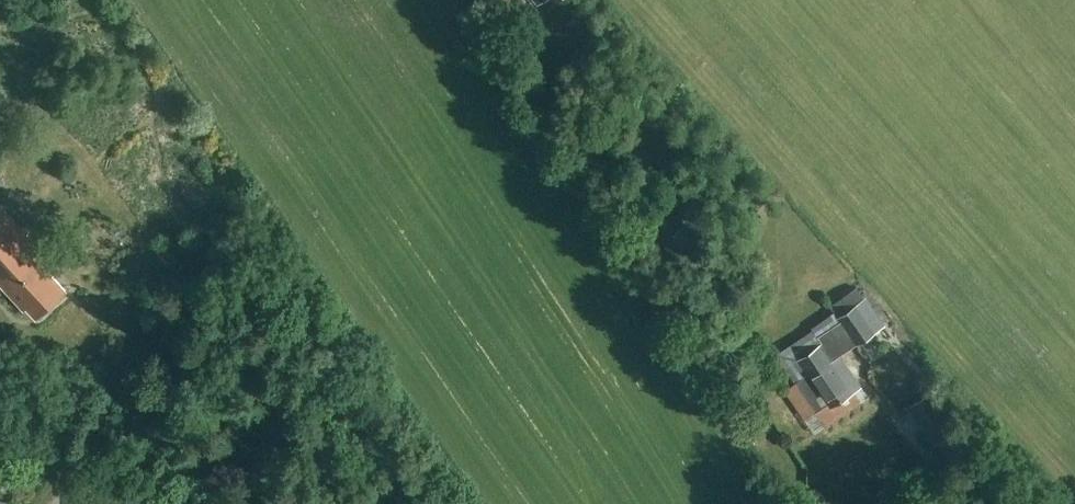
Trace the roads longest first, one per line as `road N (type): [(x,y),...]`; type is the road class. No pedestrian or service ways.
road 1 (unclassified): [(83,503),(75,470),(0,376)]

